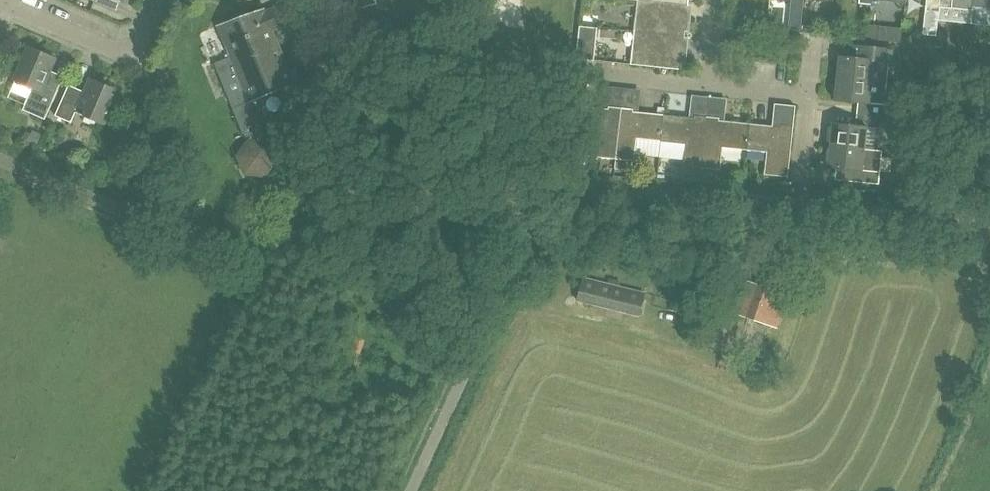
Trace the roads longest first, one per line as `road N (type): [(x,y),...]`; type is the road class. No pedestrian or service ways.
road 1 (unclassified): [(547,190),(216,244),(0,160)]
road 2 (unclassified): [(989,233),(801,205),(547,190)]
road 3 (unclassified): [(411,490),(547,190)]
road 4 (residential): [(156,0),(131,43),(0,1)]

